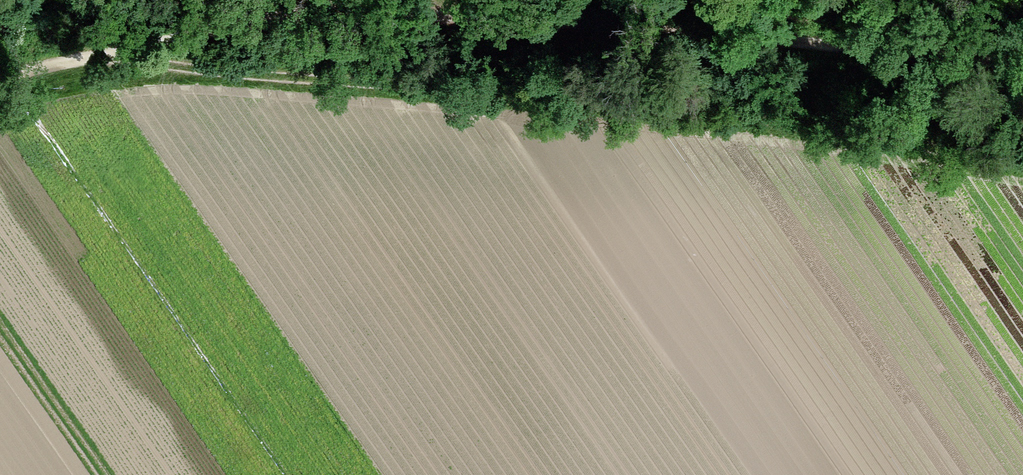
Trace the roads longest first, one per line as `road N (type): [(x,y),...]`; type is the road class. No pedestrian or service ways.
road 1 (track): [(1022,63),(709,33),(386,17),(235,35),(0,81)]
road 2 (track): [(127,56),(234,81),(420,86),(862,132),(1022,163)]

